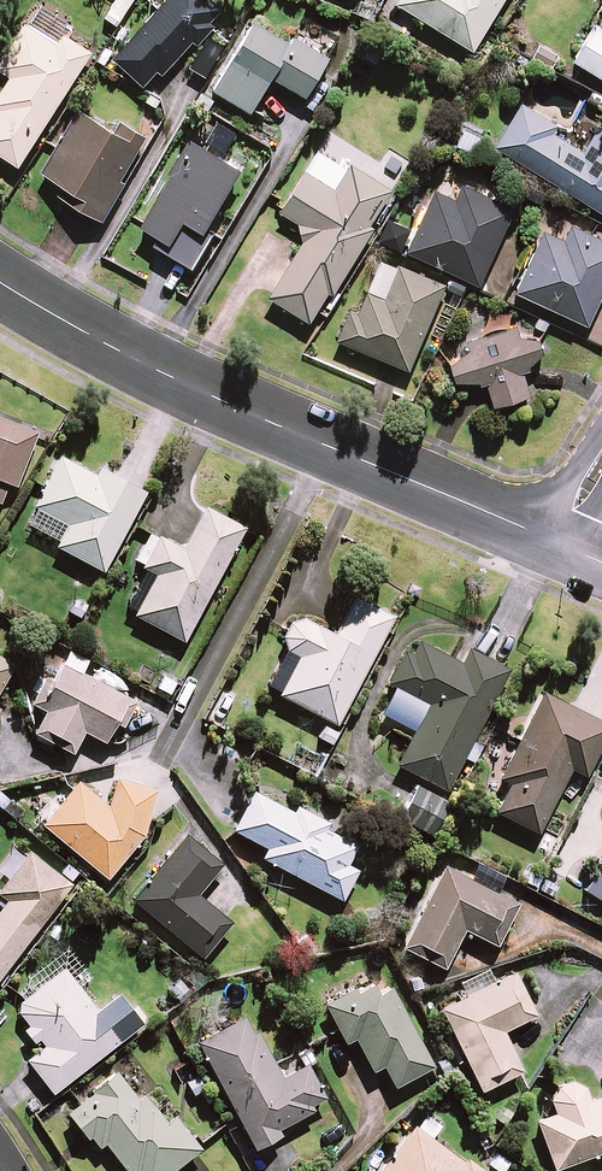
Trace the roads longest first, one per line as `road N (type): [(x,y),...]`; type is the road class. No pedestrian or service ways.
road 1 (tertiary): [(0,281),(226,403),(560,544)]

